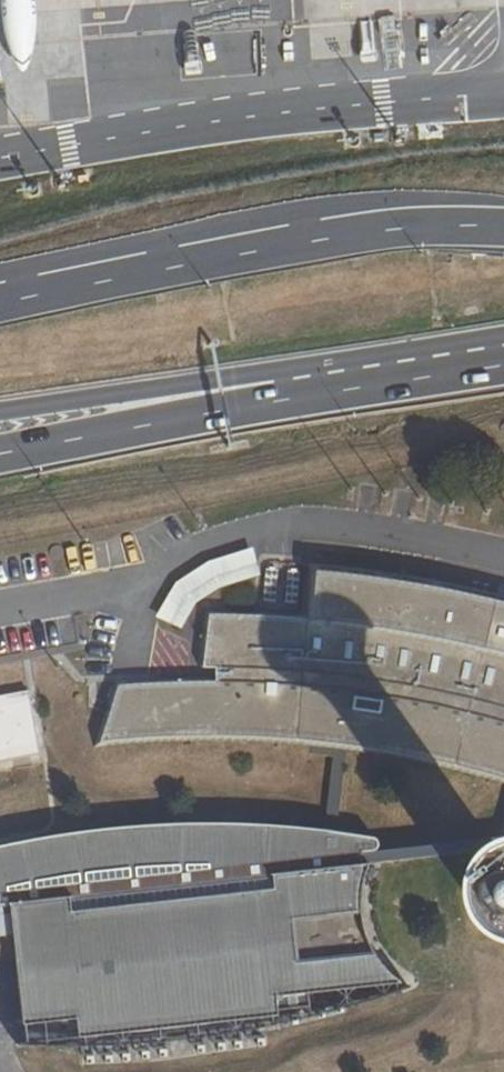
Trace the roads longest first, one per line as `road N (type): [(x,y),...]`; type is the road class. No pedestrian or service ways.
road 1 (secondary): [(503,226),(355,231),(0,301)]
road 2 (primary): [(330,397),(0,459)]
road 3 (primary): [(330,397),(259,380),(0,416)]
road 4 (primary): [(503,365),(330,397)]

